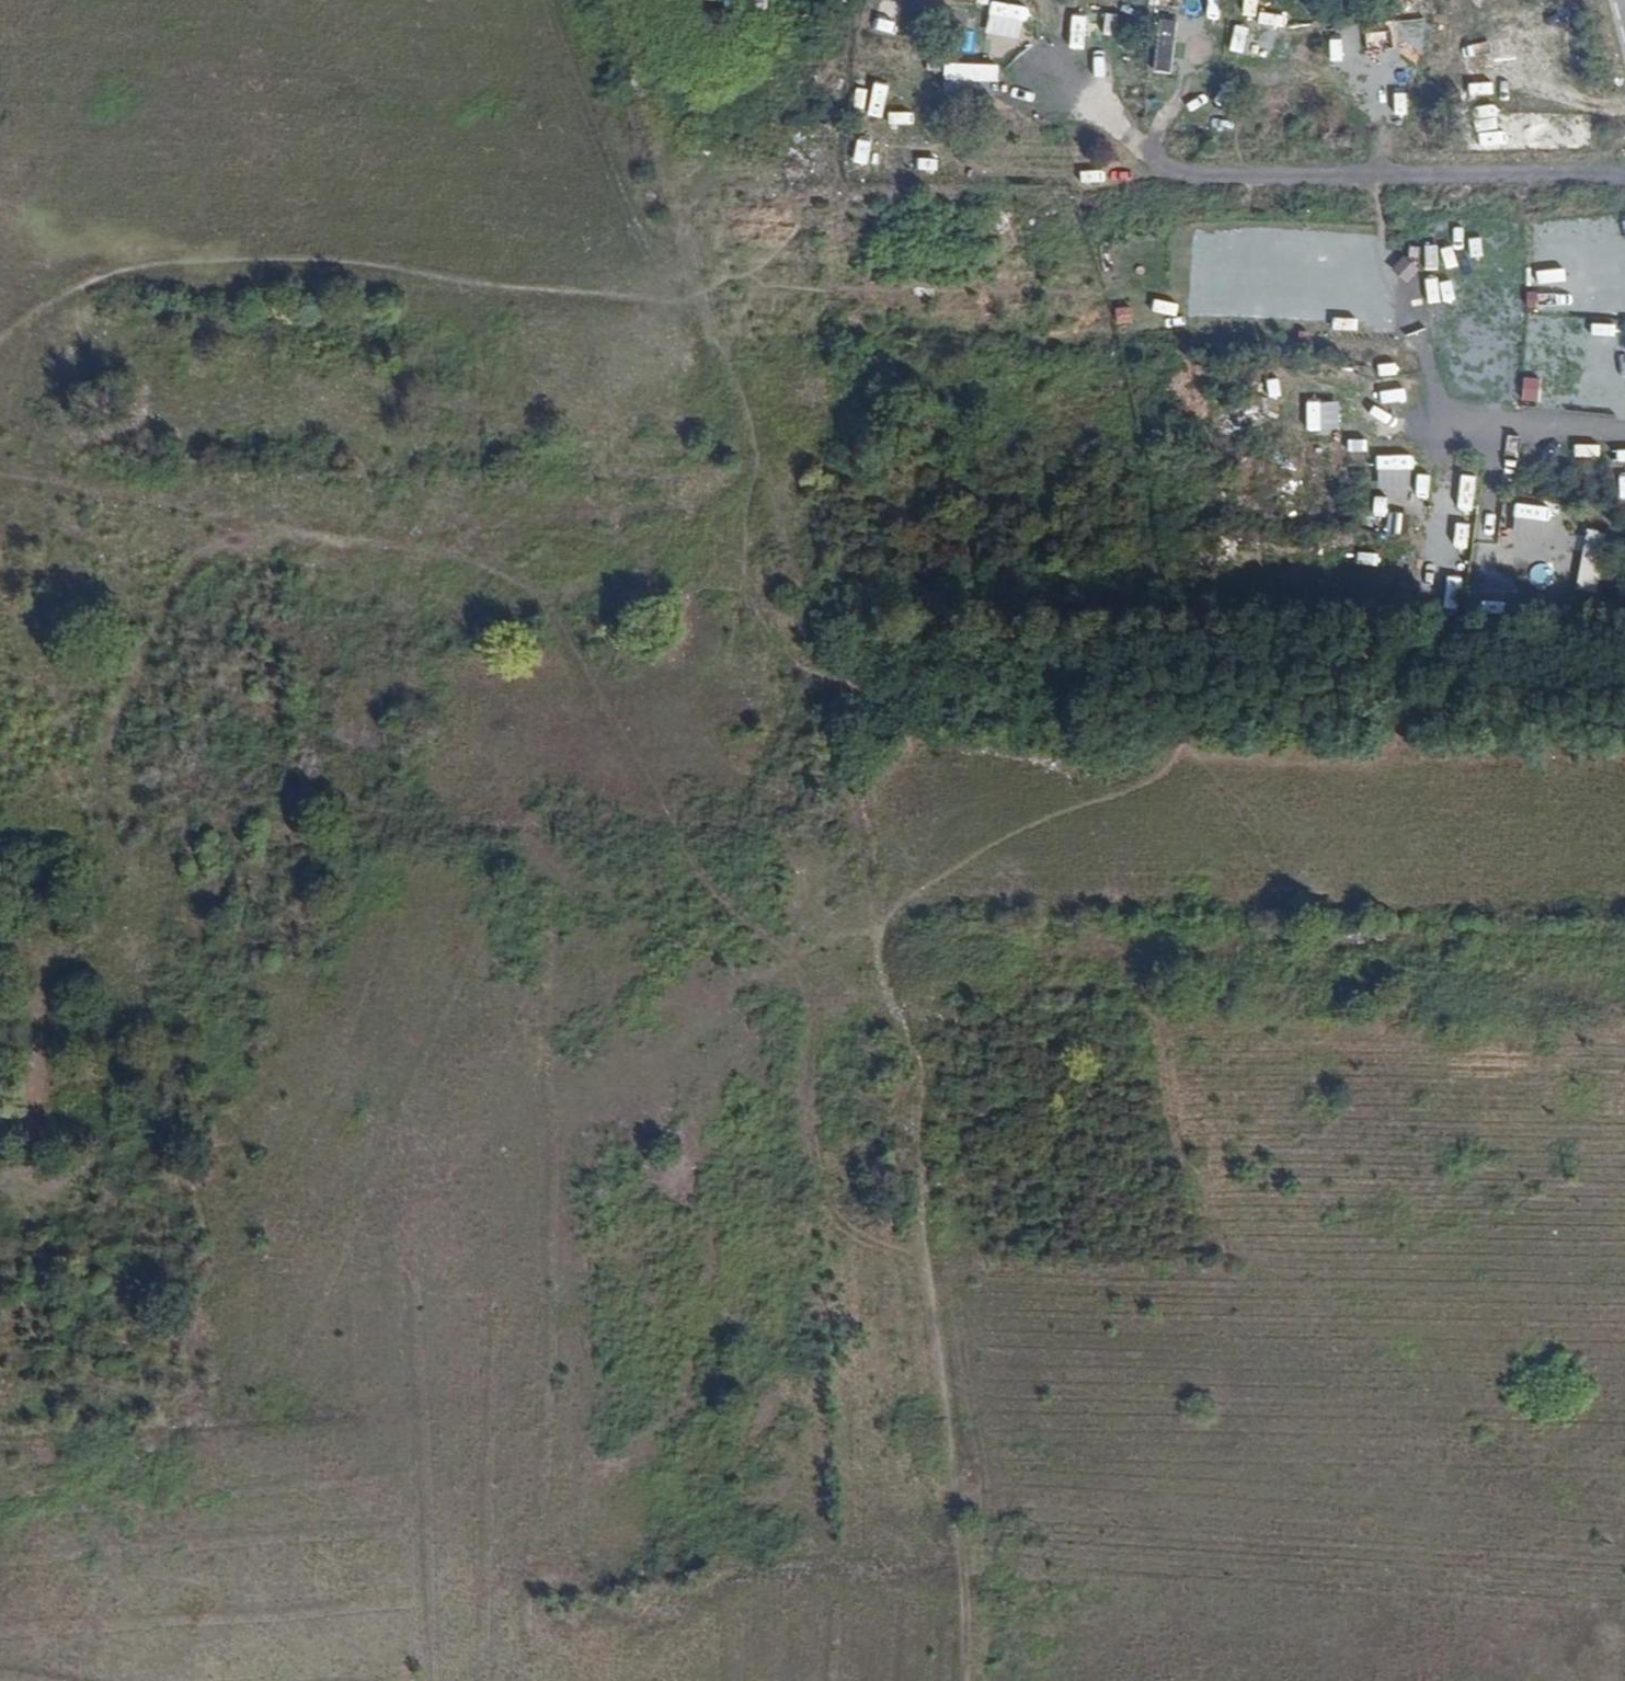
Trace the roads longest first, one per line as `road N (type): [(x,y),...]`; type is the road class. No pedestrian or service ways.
road 1 (track): [(970,1680),(961,1466),(843,708),(614,0)]

